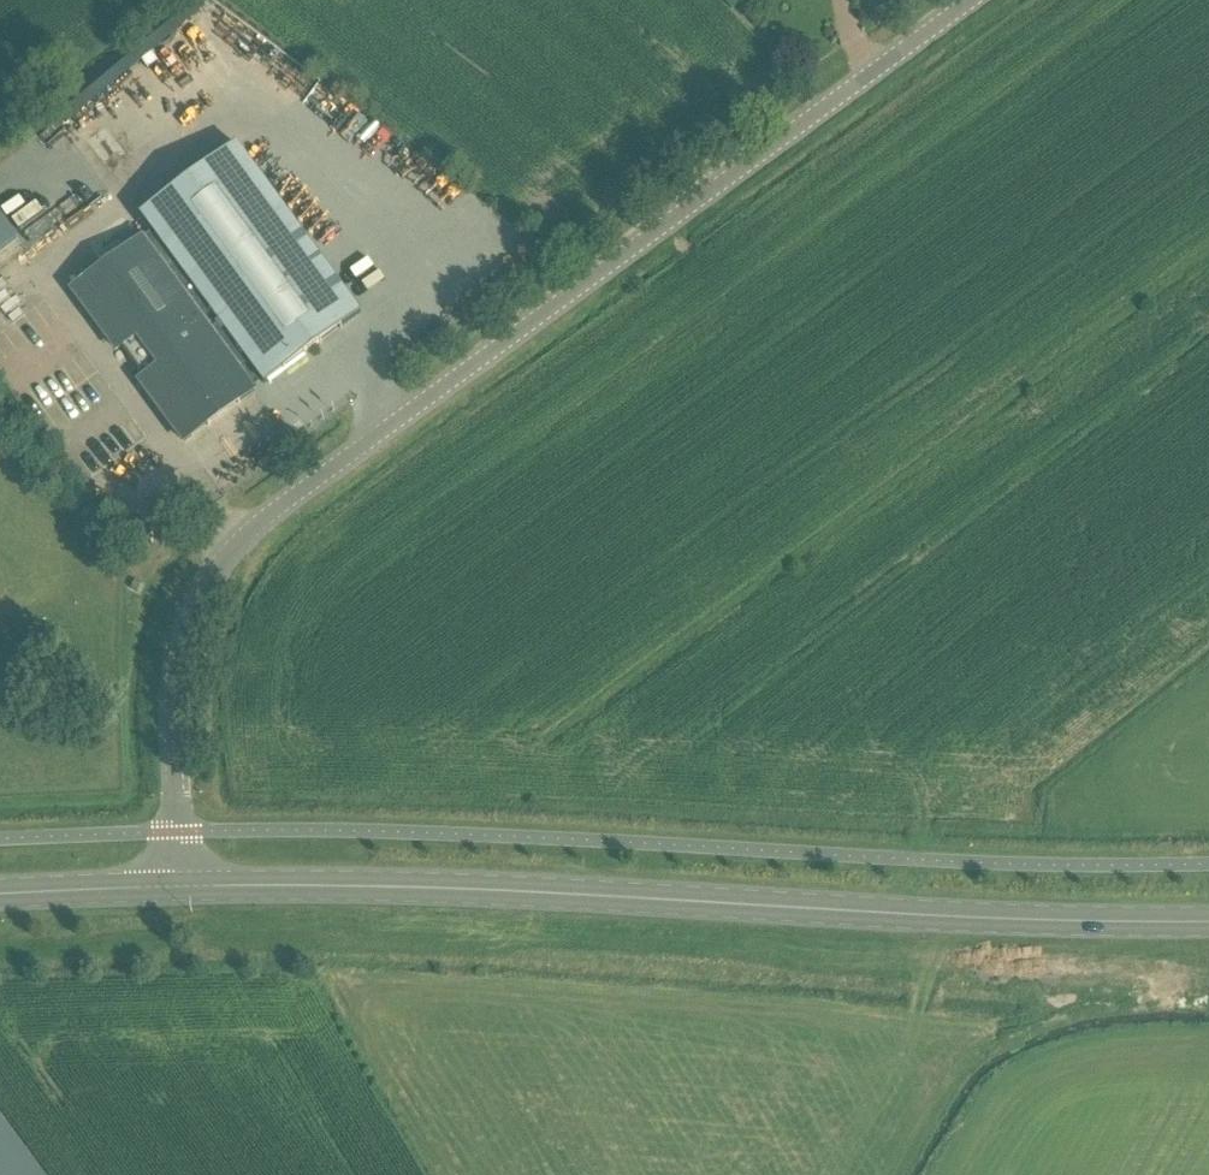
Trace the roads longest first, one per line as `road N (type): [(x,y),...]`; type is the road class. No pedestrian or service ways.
road 1 (unclassified): [(181,891),(166,666),(199,585),(344,456),(983,0)]
road 2 (primary): [(181,891),(408,888),(1208,923)]
road 3 (primary): [(0,897),(181,891)]

